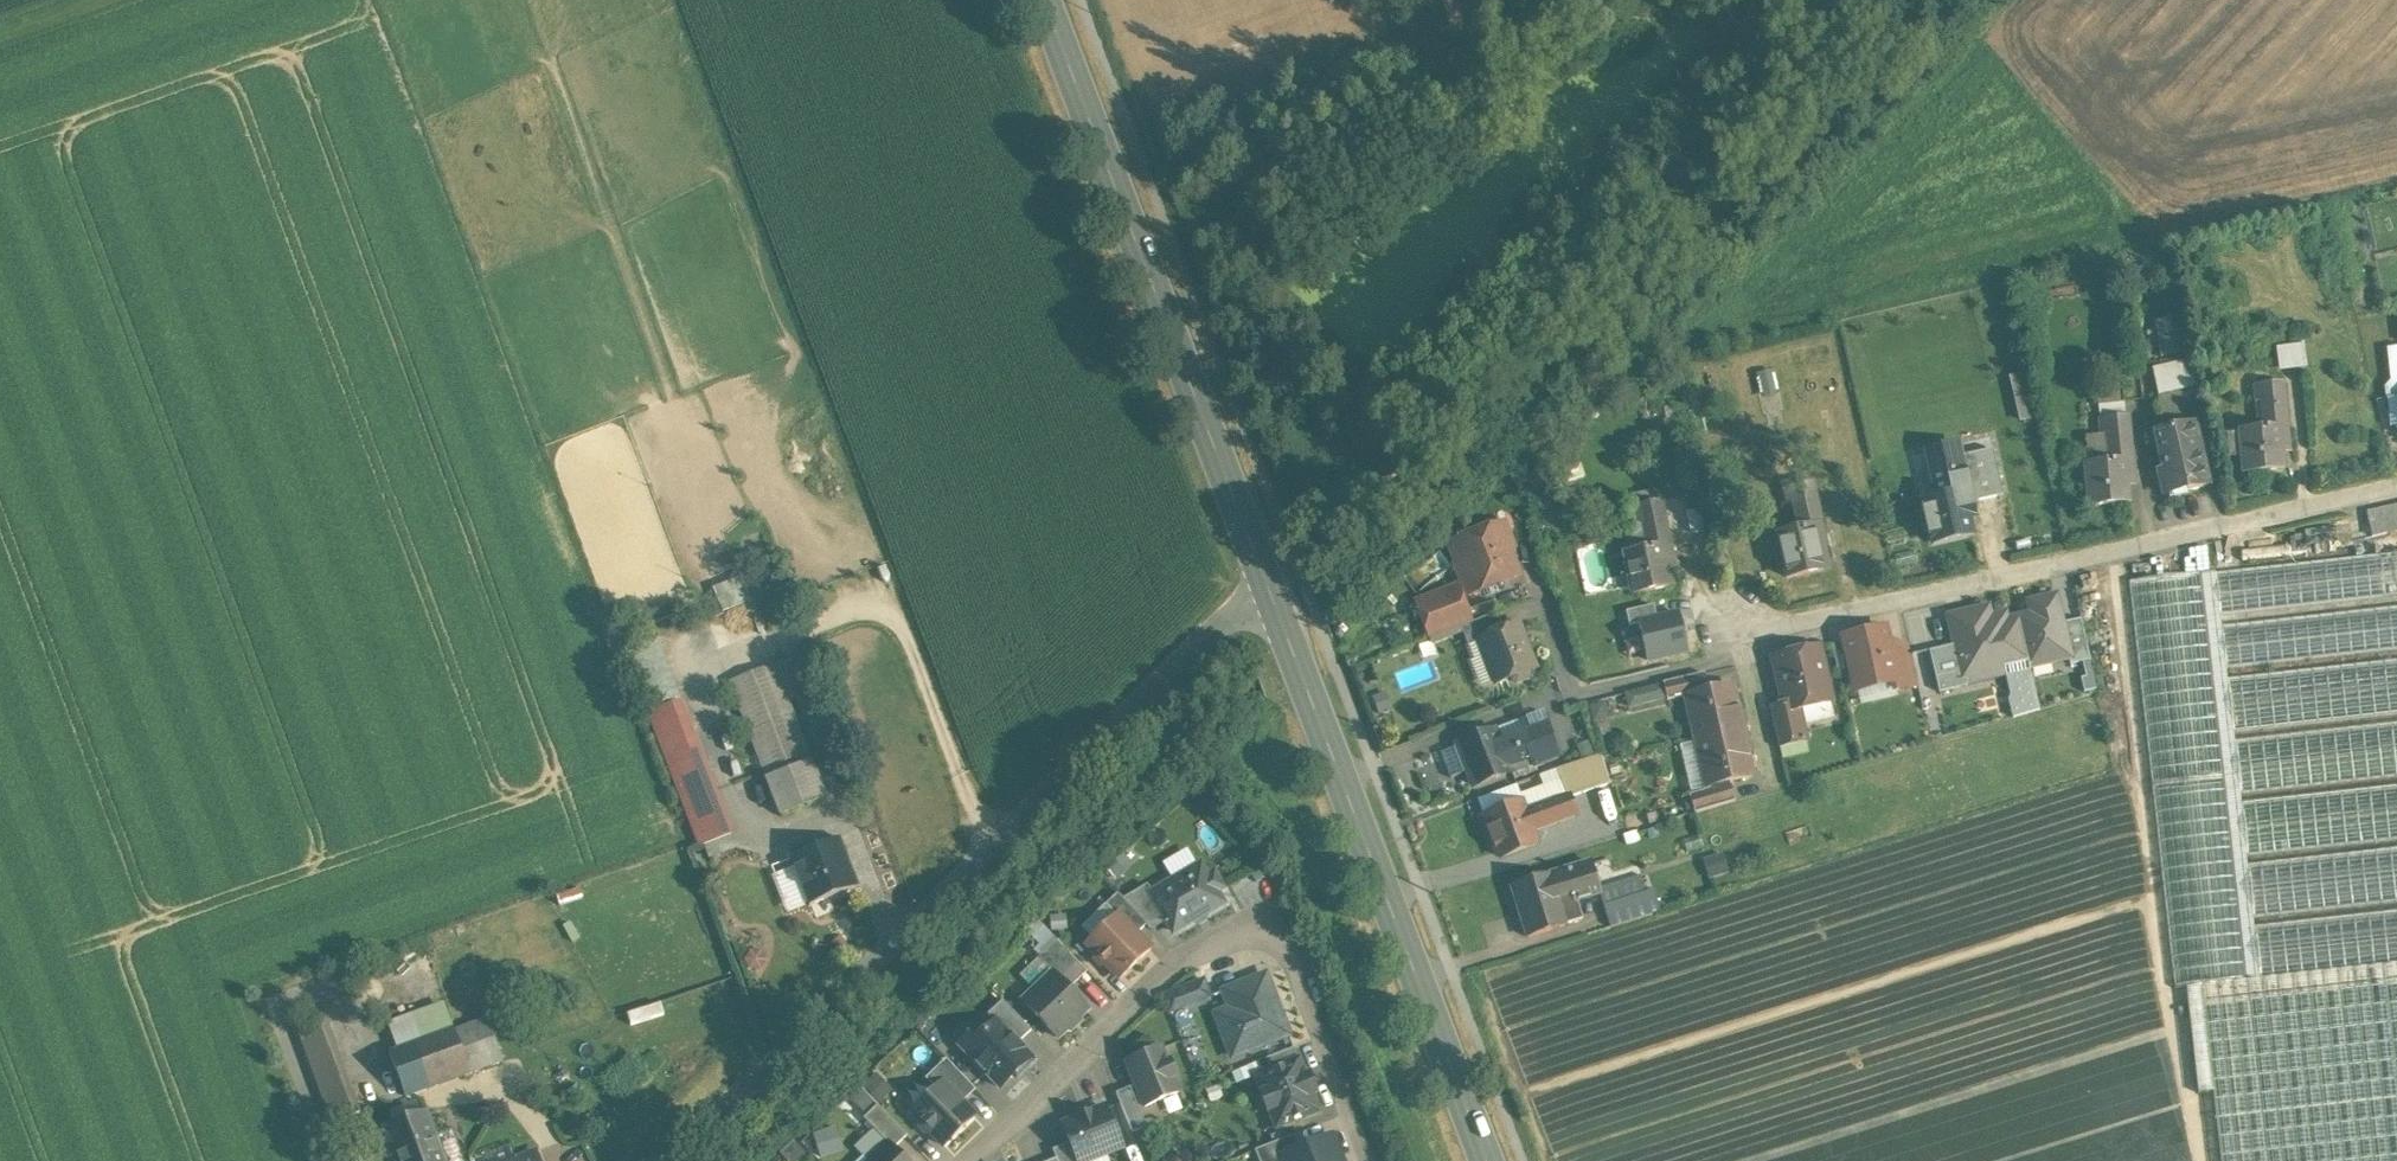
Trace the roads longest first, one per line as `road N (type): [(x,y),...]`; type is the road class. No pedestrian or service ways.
road 1 (unclassified): [(664,1160),(1222,628),(1273,601)]
road 2 (residential): [(2396,486),(1744,632)]
road 3 (primary): [(1045,0),(1273,601)]
road 4 (residential): [(1376,1160),(1304,970),(1275,945),(1213,952),(1187,967),(971,1160)]
road 5 (primary): [(1273,601),(1485,1160)]

